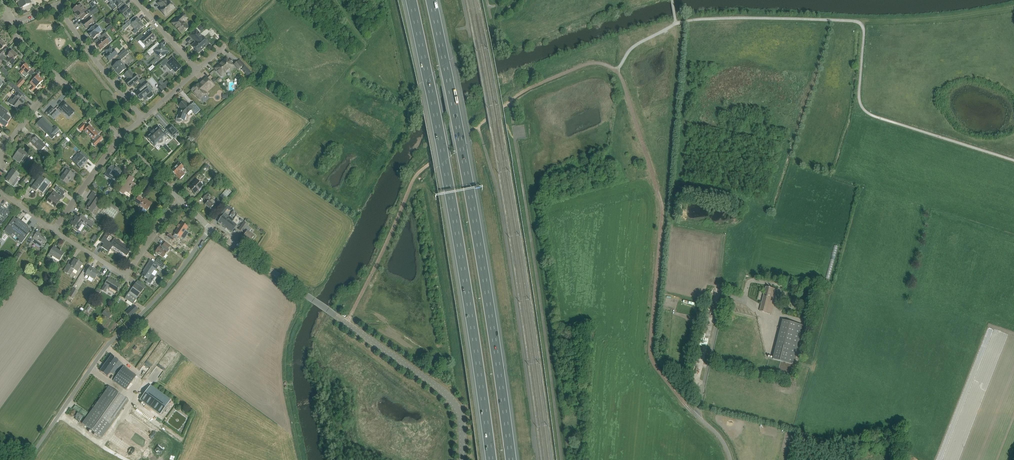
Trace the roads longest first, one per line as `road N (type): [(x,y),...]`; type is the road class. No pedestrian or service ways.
road 1 (motorway): [(411,0),(490,459)]
road 2 (motorway): [(510,459),(431,0)]
road 3 (unclassified): [(462,459),(460,415),(442,391),(210,228)]
road 4 (unclassified): [(27,459),(101,353),(210,228)]
road 5 (unclassified): [(177,197),(124,272),(54,225)]
road 6 (unclassified): [(146,117),(59,4)]

